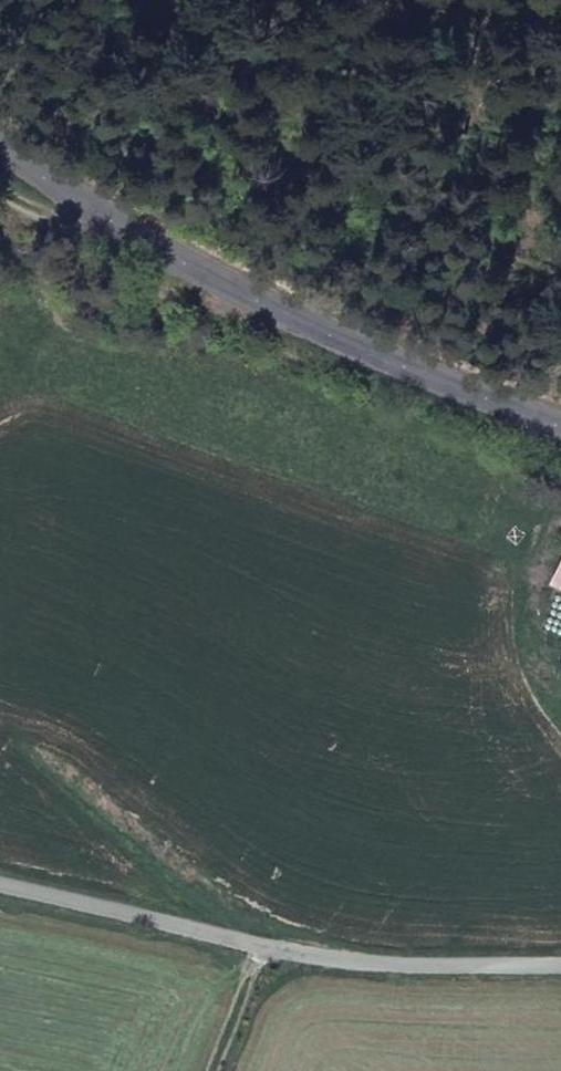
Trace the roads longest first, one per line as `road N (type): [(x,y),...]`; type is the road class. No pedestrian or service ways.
road 1 (tertiary): [(0,141),(118,222),(560,436)]
road 2 (unclassified): [(0,890),(70,908),(497,972),(560,971)]

